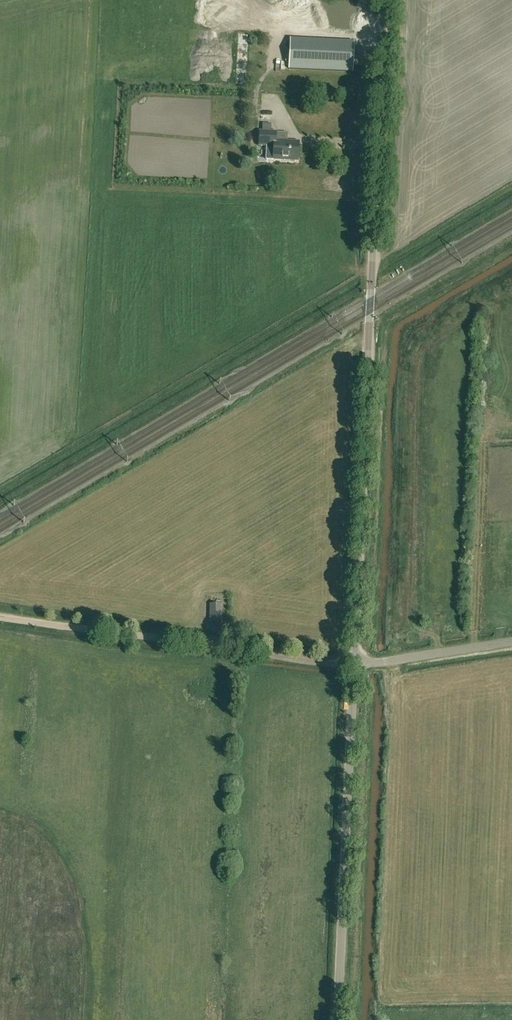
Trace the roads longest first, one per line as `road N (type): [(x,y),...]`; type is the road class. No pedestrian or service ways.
road 1 (unclassified): [(355,663),(390,0)]
road 2 (track): [(355,663),(0,617)]
road 3 (unclassified): [(338,1019),(355,663)]
road 4 (unclassified): [(355,663),(511,642)]

